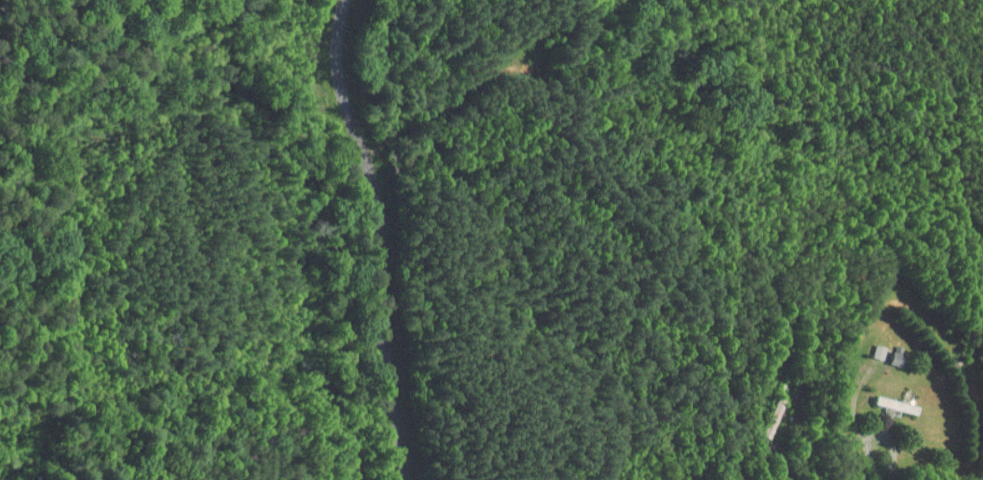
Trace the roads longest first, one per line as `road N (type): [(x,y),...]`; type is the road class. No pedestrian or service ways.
road 1 (residential): [(404,479),(382,331),(374,179),(343,79),(345,0)]

